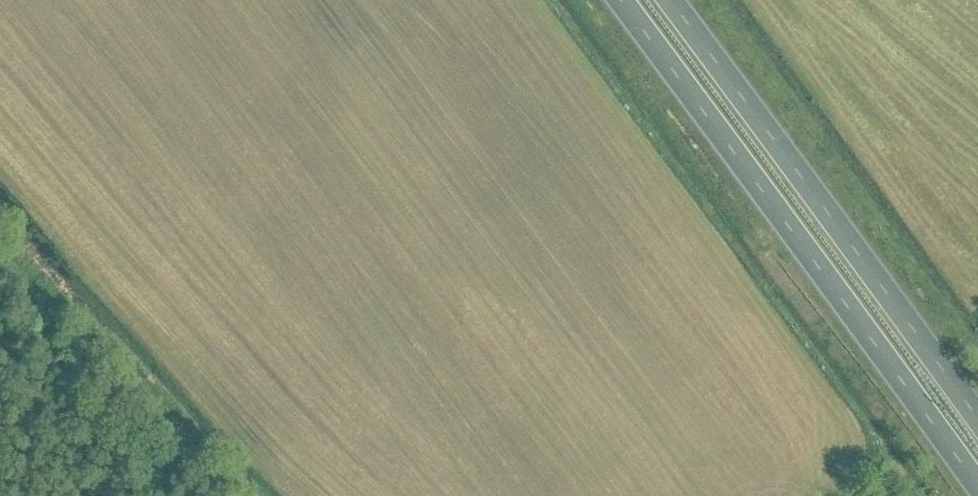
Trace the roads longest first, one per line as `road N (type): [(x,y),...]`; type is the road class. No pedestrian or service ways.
road 1 (trunk): [(621,0),(977,486)]
road 2 (trunk): [(977,417),(671,0)]

